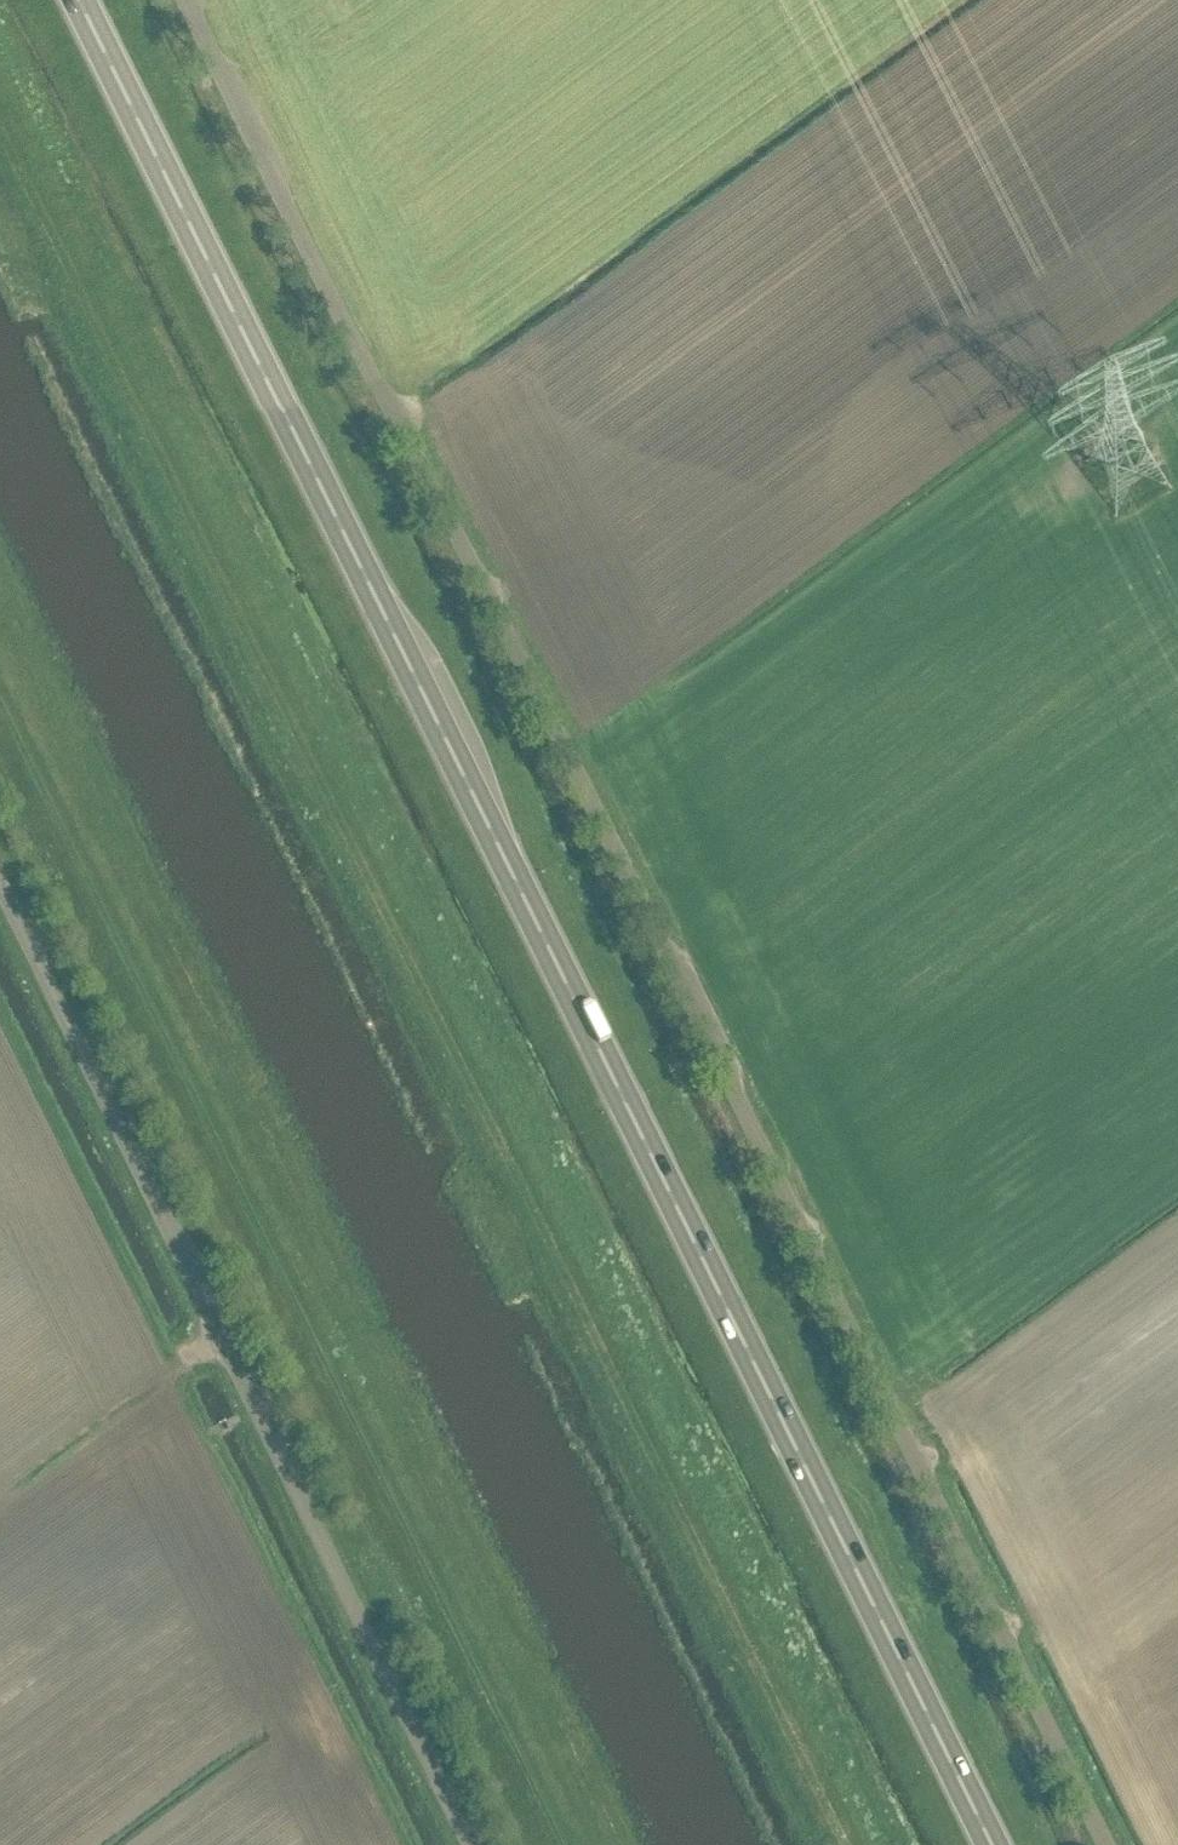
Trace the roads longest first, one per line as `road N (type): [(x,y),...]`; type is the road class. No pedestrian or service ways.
road 1 (unclassified): [(1111,1844),(188,0)]
road 2 (trunk): [(993,1844),(84,0)]
road 3 (unclassified): [(473,1844),(0,880)]

